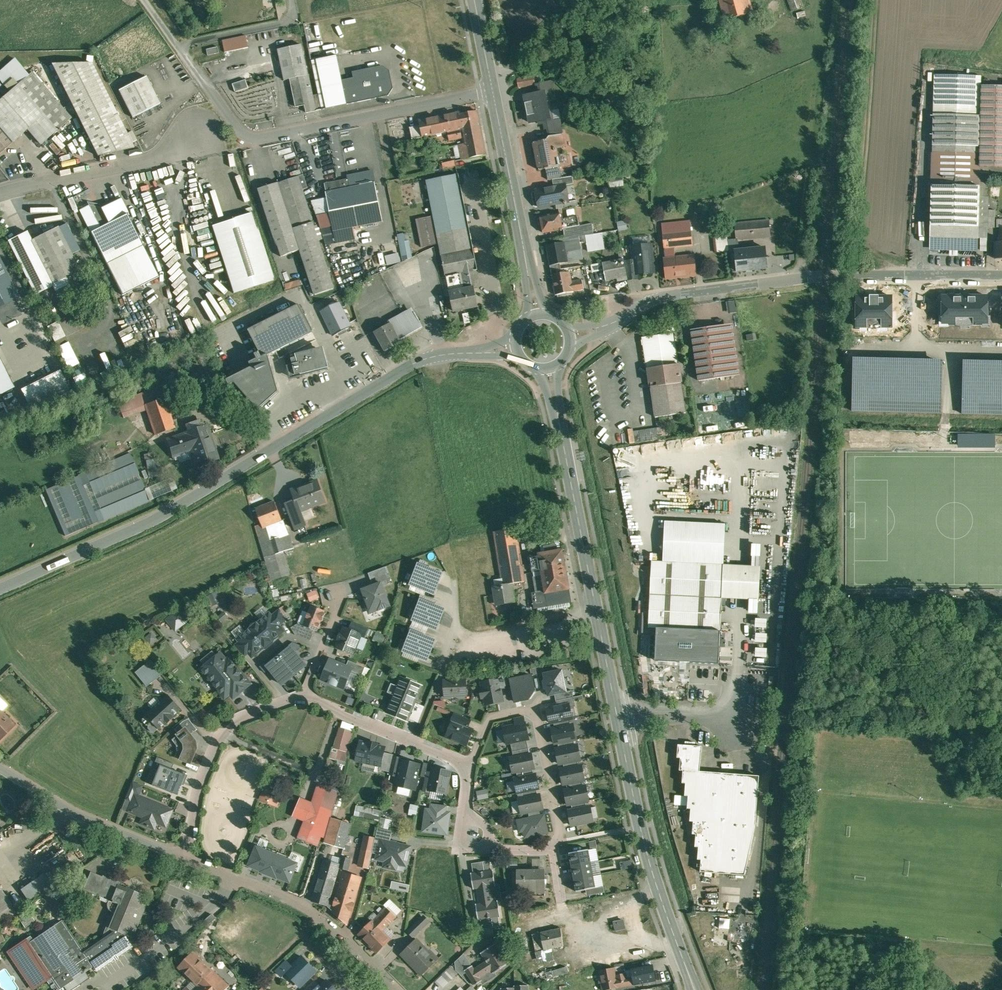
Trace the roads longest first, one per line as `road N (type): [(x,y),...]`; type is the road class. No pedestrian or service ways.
road 1 (secondary): [(694,989),(639,827),(549,367)]
road 2 (unclassified): [(0,590),(160,516),(402,368),(516,347)]
road 3 (residential): [(1001,275),(824,276),(676,295),(569,337)]
road 4 (residential): [(147,0),(252,129),(492,87)]
road 5 (residential): [(465,766),(492,717),(537,709),(561,827),(553,850)]
road 6 (secondary): [(538,314),(492,87)]
road 7 (residential): [(187,859),(200,786),(225,727),(302,699)]
road 8 (residential): [(0,768),(73,811),(187,859)]
road 9 (residential): [(0,192),(154,160),(193,137)]
road 10 (residential): [(394,989),(302,905),(235,879)]
road 11 (residential): [(413,742),(457,632),(459,564)]
road 12 (track): [(818,114),(806,278)]

